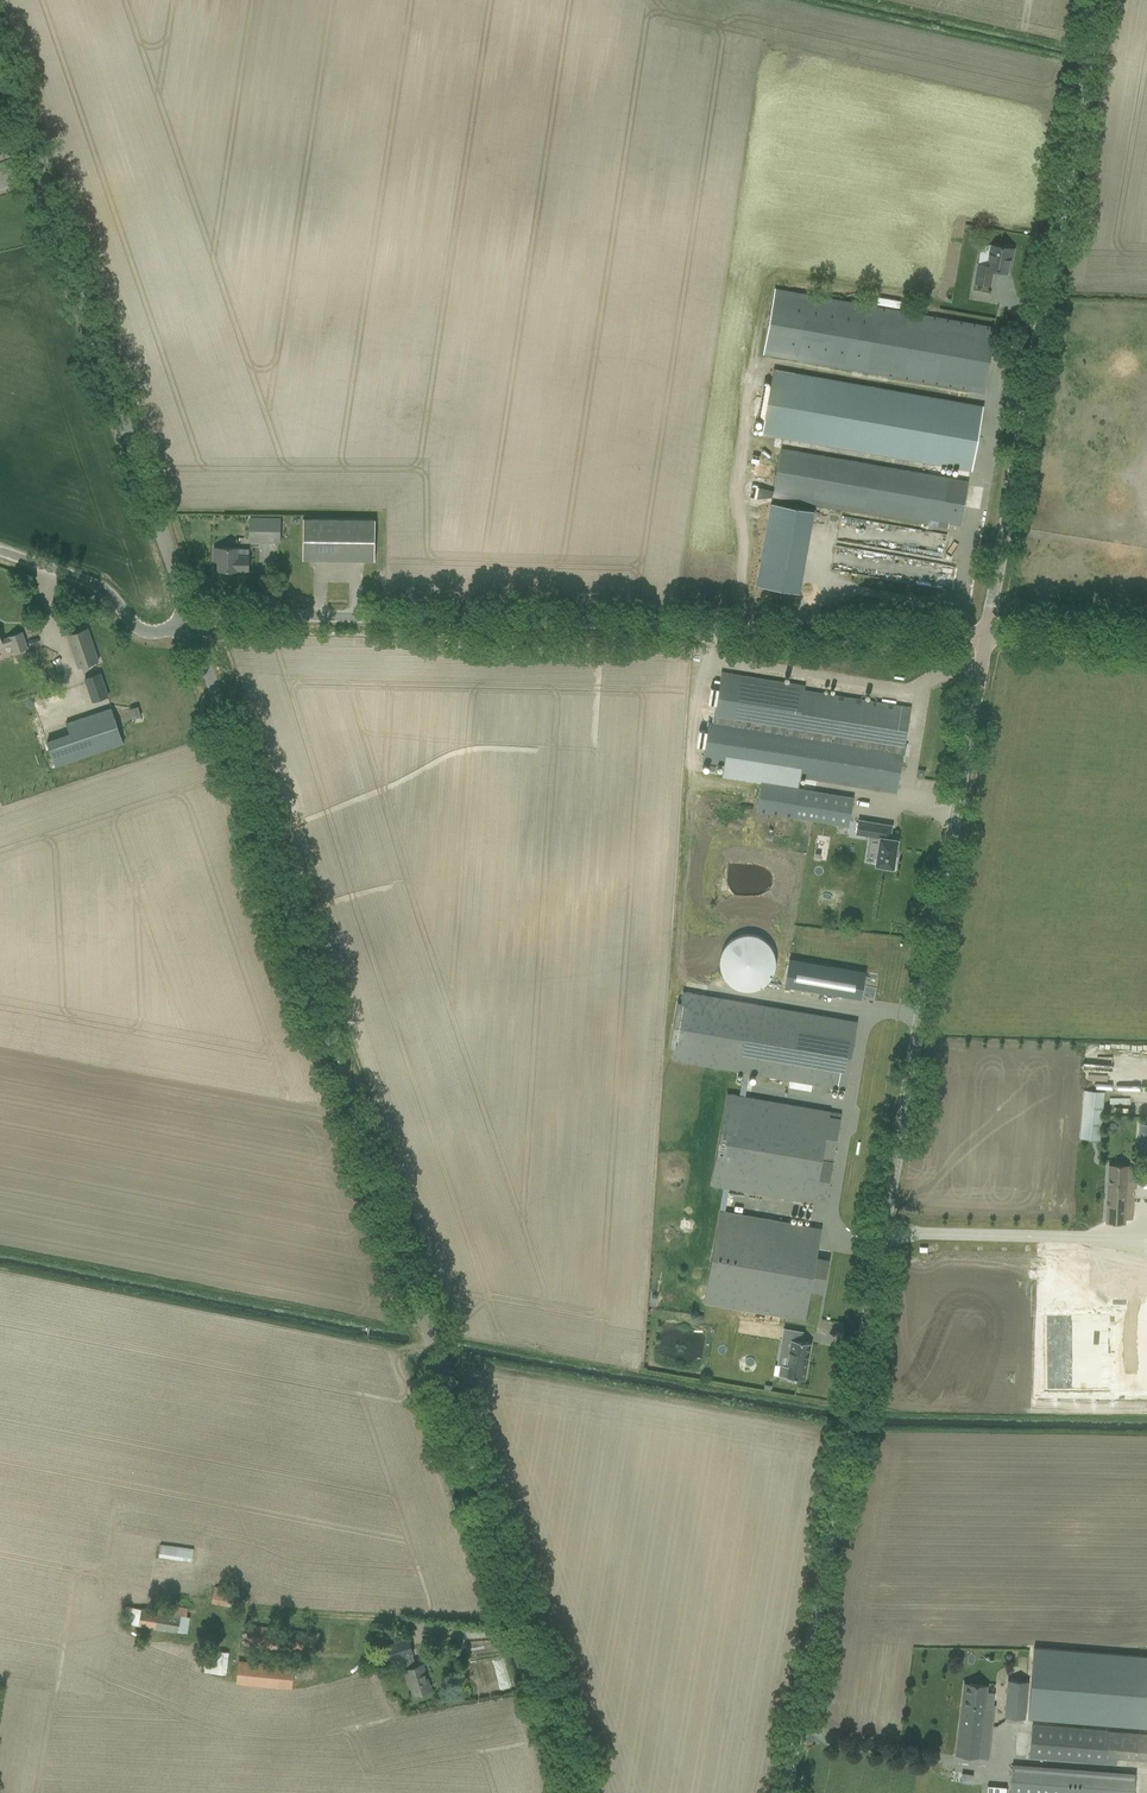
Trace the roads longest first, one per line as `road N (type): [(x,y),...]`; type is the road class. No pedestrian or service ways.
road 1 (unclassified): [(580,1792),(480,1518),(403,1254),(191,622)]
road 2 (unclassified): [(785,1792),(986,632)]
road 3 (unclassified): [(986,632),(220,613),(191,622)]
road 4 (unclassified): [(986,632),(1098,0)]
road 5 (unclassified): [(191,622),(0,53)]
road 6 (unclassified): [(191,622),(139,628),(95,584),(0,550)]
road 7 (unclassified): [(1146,636),(986,632)]

